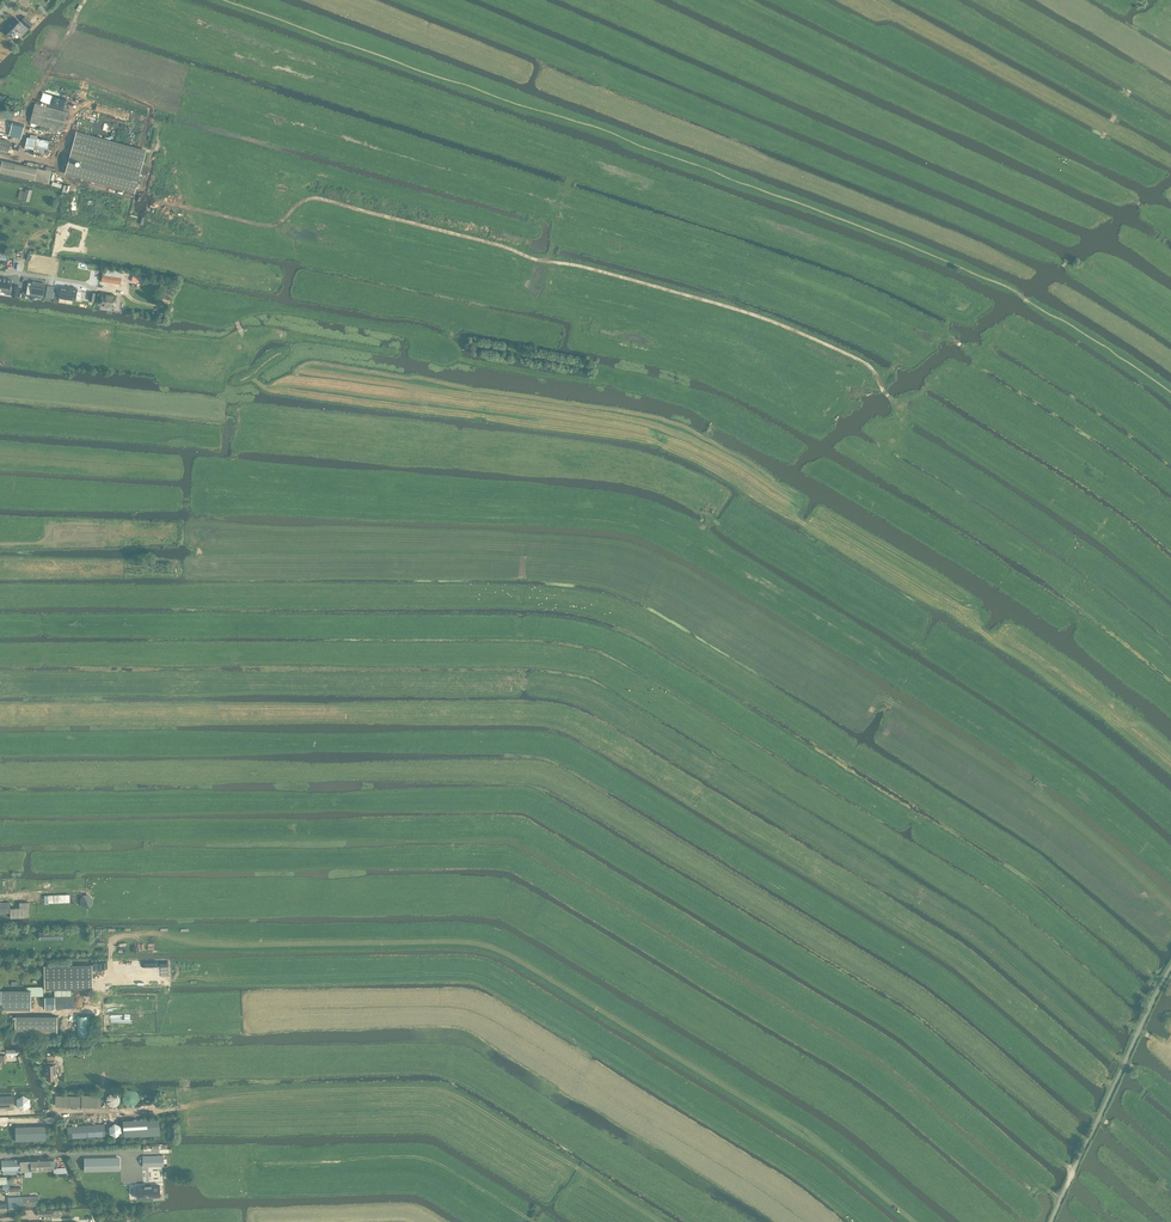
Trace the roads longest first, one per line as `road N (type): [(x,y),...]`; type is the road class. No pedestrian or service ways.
road 1 (track): [(530,1221),(427,1162),(257,1162),(132,1152)]
road 2 (unclassified): [(1050,1221),(1170,966)]
road 3 (track): [(85,0),(25,112),(18,159)]
road 4 (track): [(186,1076),(182,1108),(53,1111)]
road 5 (track): [(111,956),(92,1010),(0,1013)]

